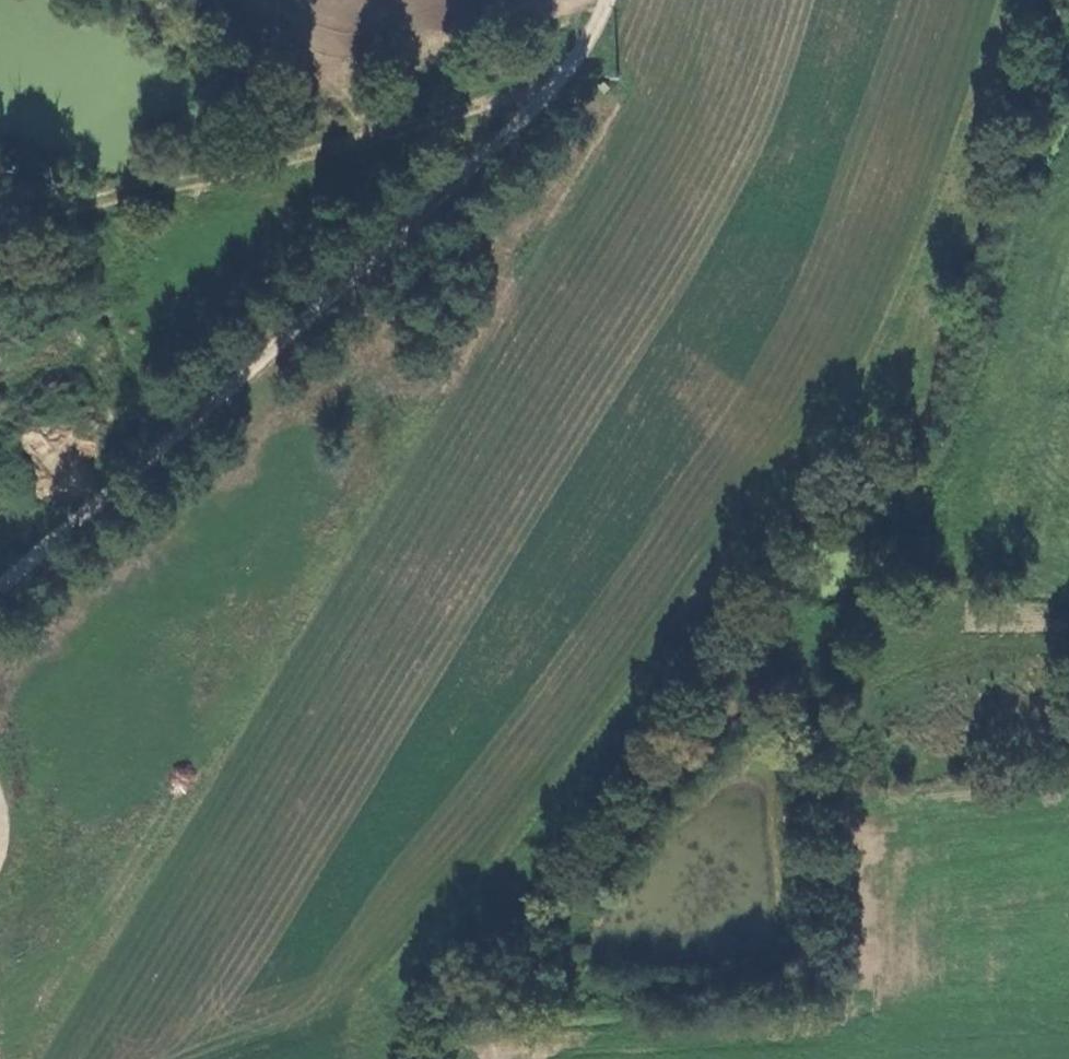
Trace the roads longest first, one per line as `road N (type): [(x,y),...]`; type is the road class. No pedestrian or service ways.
road 1 (unclassified): [(605,0),(553,84),(327,305),(0,593)]

